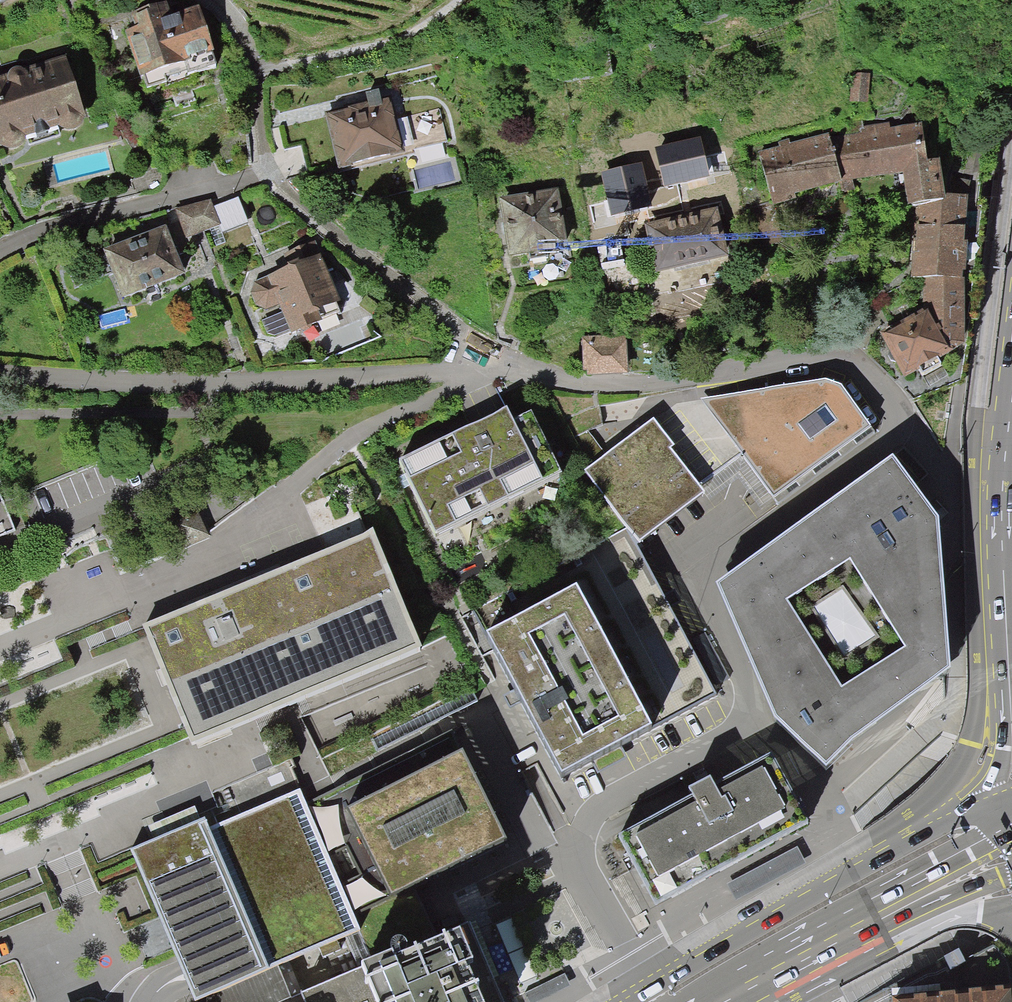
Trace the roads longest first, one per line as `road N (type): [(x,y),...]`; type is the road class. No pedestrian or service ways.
road 1 (residential): [(907,427),(862,364),(831,353),(643,384),(572,385),(499,359),(224,388),(0,376)]
road 2 (secondary): [(692,1001),(1011,825)]
road 3 (residential): [(268,172),(127,209),(0,255)]

